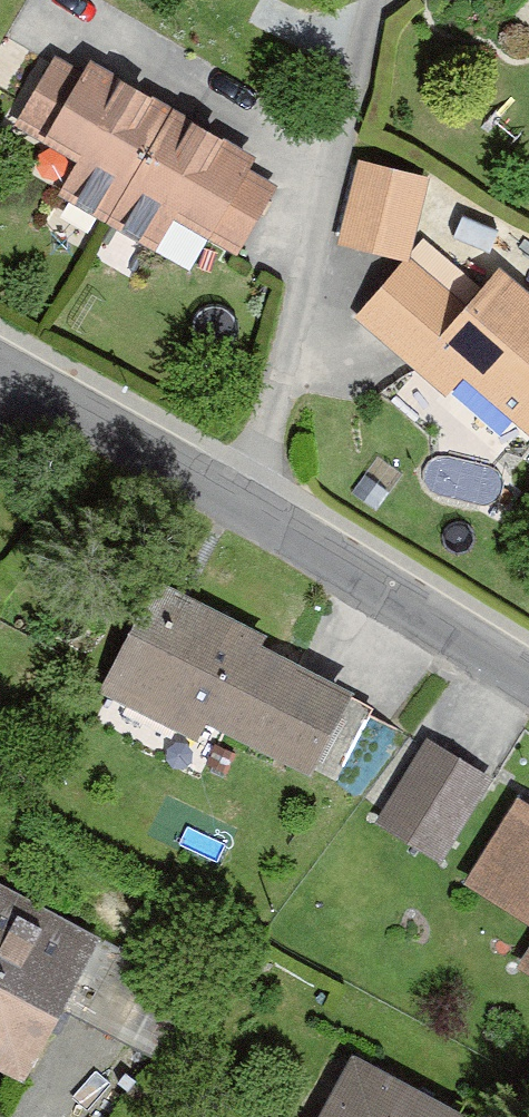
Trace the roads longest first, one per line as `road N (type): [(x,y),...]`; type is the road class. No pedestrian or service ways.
road 1 (residential): [(240,505),(378,0)]
road 2 (residential): [(528,683),(240,505)]
road 3 (residential): [(240,505),(0,371)]

